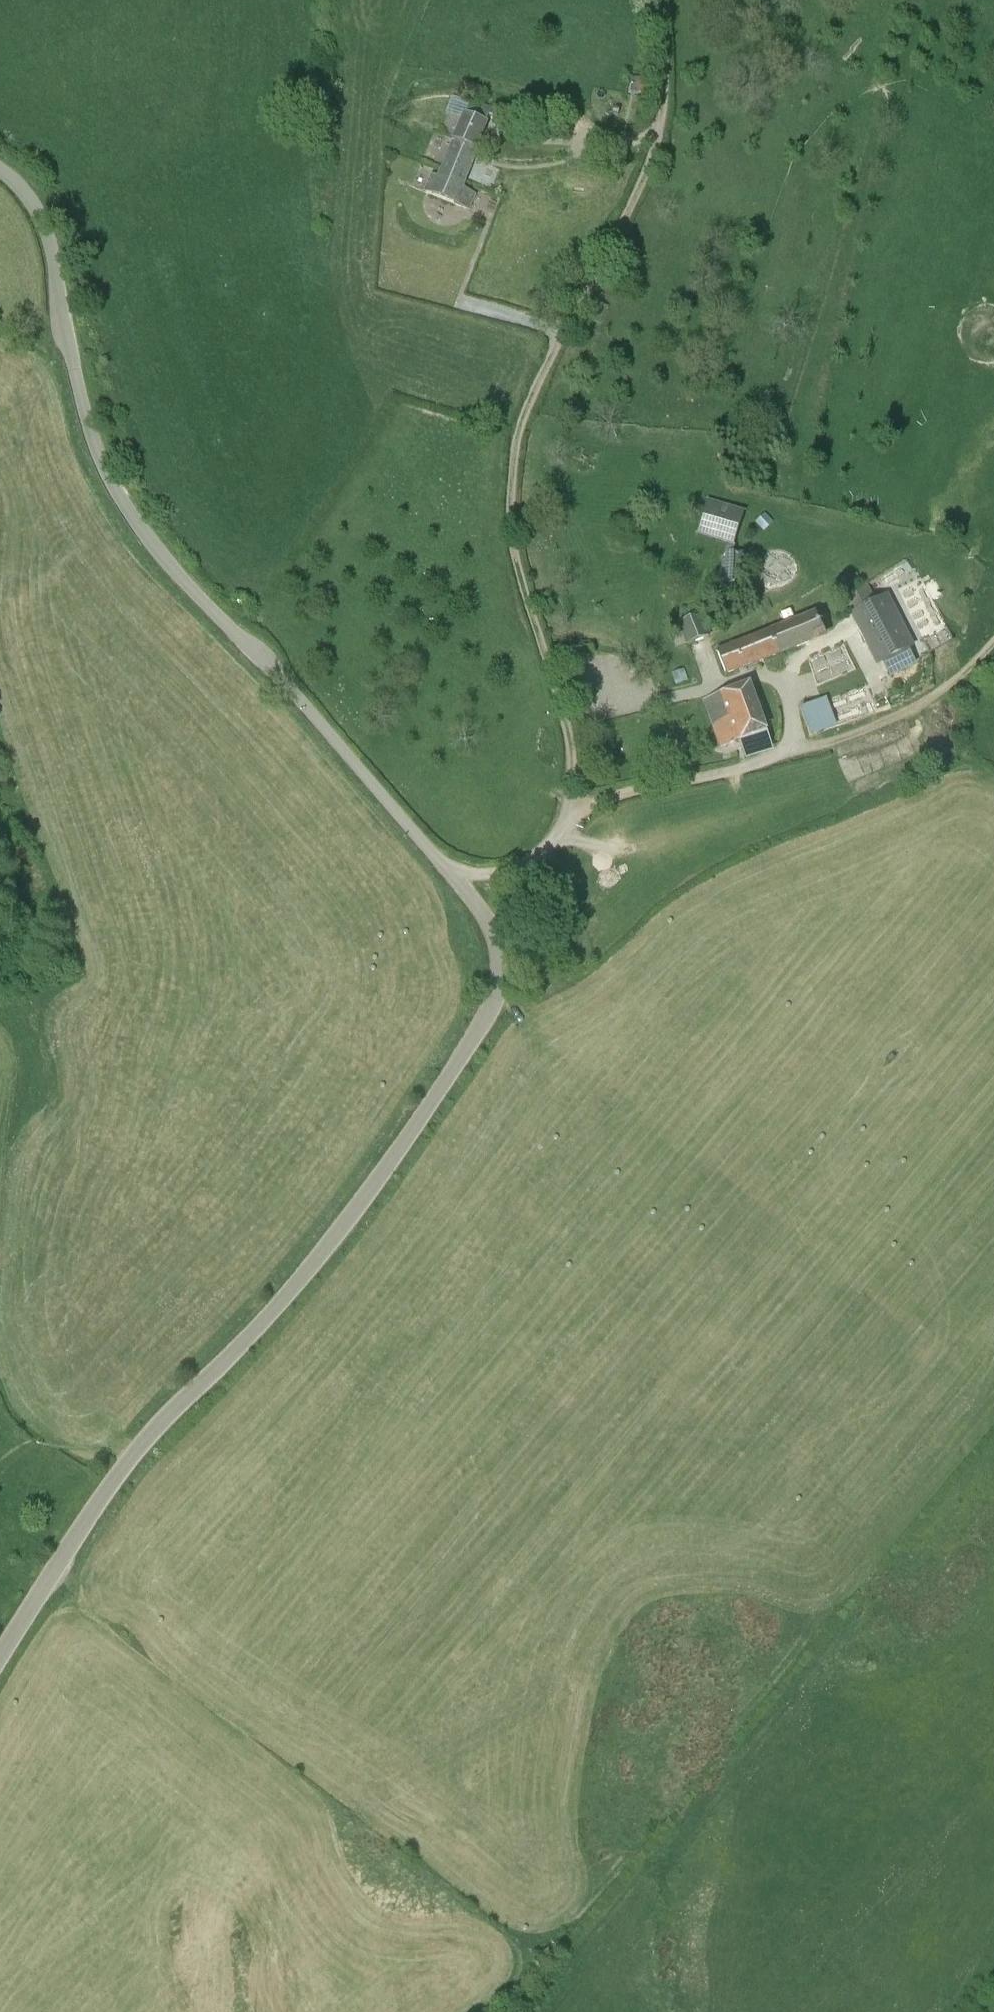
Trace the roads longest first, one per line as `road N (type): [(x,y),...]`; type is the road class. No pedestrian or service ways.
road 1 (unclassified): [(0,1656),(128,1461),(267,1316),(404,1143),(486,1016),(501,960),(492,929),(460,884),(127,509),(86,420),(48,235),(22,188),(0,169)]
road 2 (track): [(800,750),(920,705),(993,639)]

